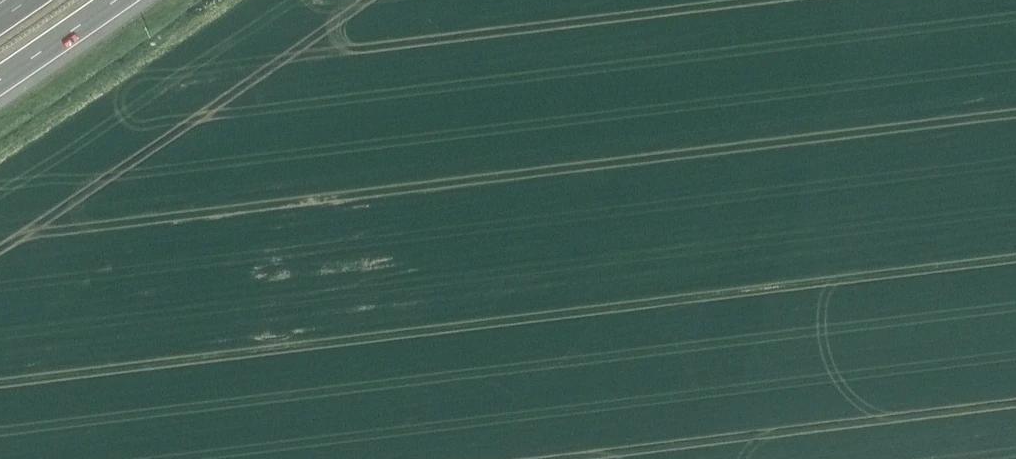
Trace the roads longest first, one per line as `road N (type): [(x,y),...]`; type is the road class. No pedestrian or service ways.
road 1 (motorway): [(0,82),(113,0)]

